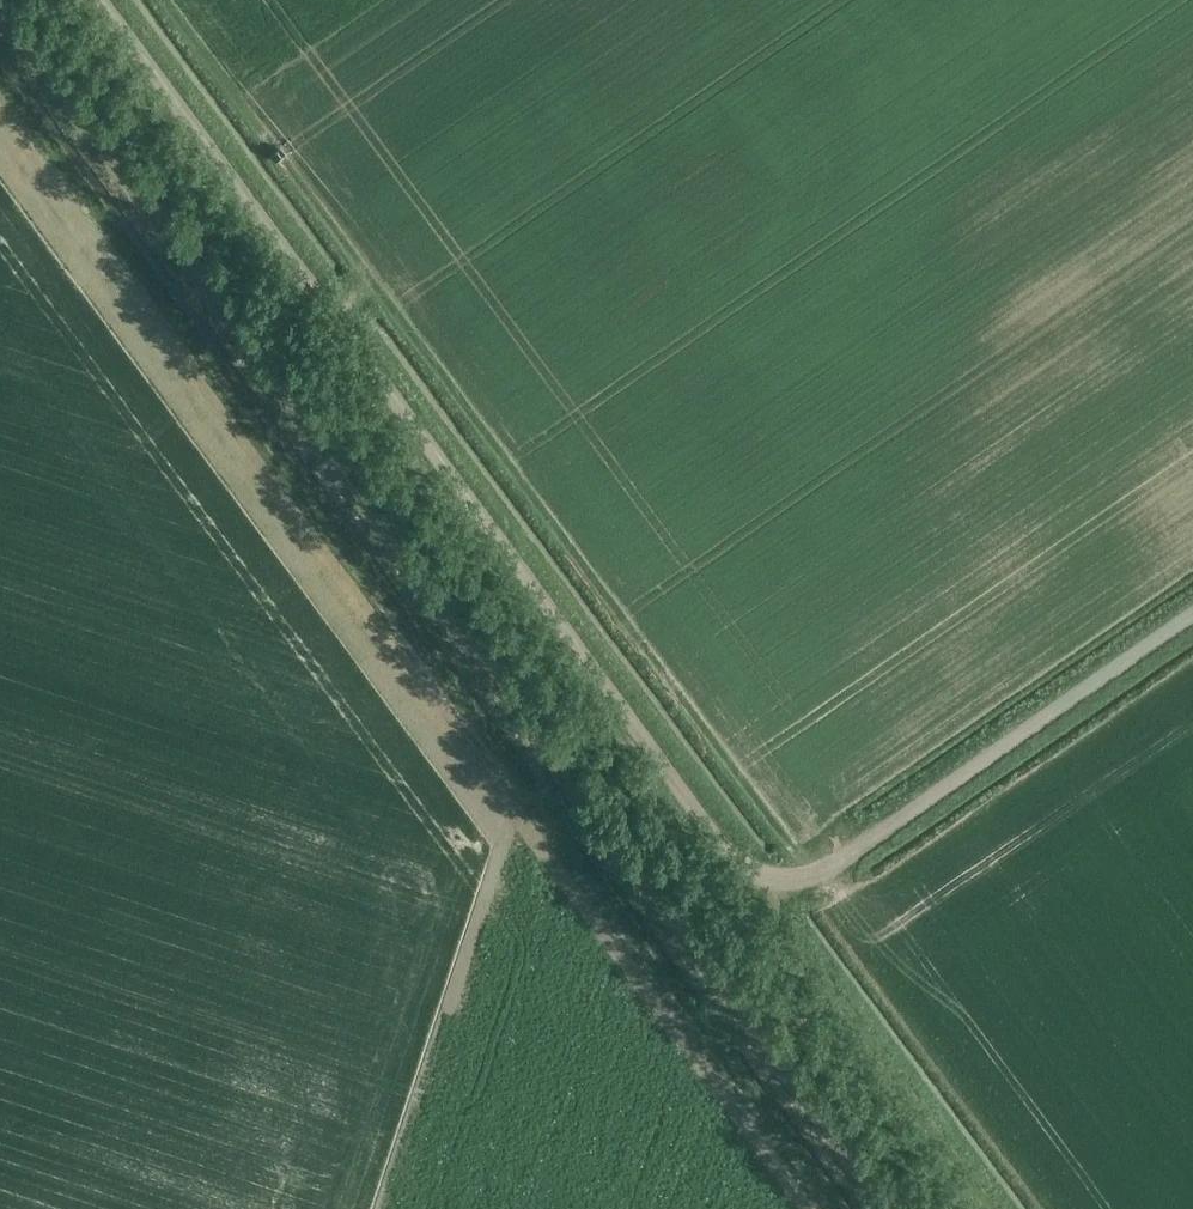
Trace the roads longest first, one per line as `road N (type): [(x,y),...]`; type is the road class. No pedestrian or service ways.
road 1 (track): [(104,0),(734,855),(776,881)]
road 2 (unclassified): [(776,881),(824,871),(1192,619)]

